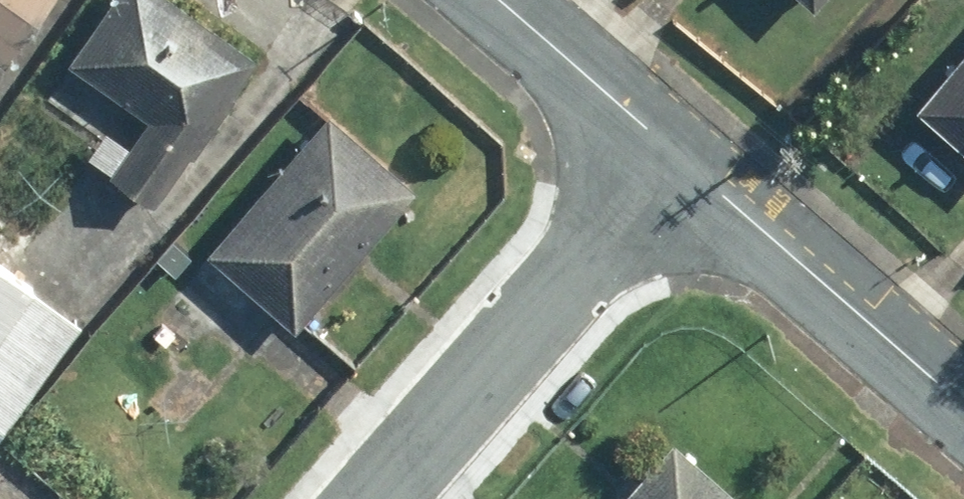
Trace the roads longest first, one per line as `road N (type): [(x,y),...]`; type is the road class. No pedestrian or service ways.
road 1 (residential): [(676,153),(372,498)]
road 2 (residential): [(963,404),(676,153)]
road 3 (residential): [(676,153),(496,0)]

